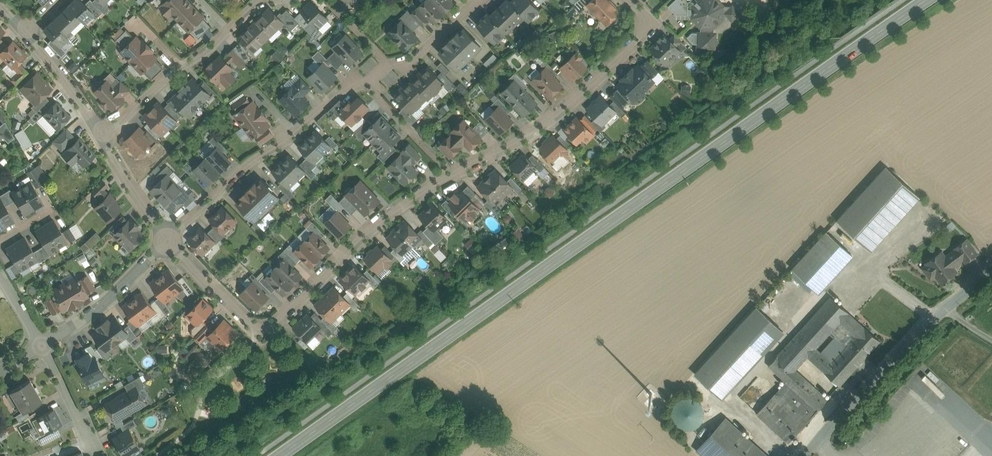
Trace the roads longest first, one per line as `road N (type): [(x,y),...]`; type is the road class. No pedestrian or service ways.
road 1 (secondary): [(278,455),(924,0)]
road 2 (residential): [(167,238),(261,334),(380,221),(453,175)]
road 3 (residential): [(453,175),(558,115),(618,61),(654,23),(630,0)]
road 4 (residential): [(374,76),(356,78),(167,238)]
road 5 (residential): [(991,274),(946,309),(805,455)]
road 6 (residential): [(262,0),(100,136)]
road 7 (residential): [(167,238),(105,303),(42,344)]
road 8 (residential): [(453,175),(371,87),(374,76)]
road 9 (residential): [(24,31),(100,136)]
road 10 (residential): [(42,344),(96,455)]
road 11 (residential): [(100,136),(167,238)]

